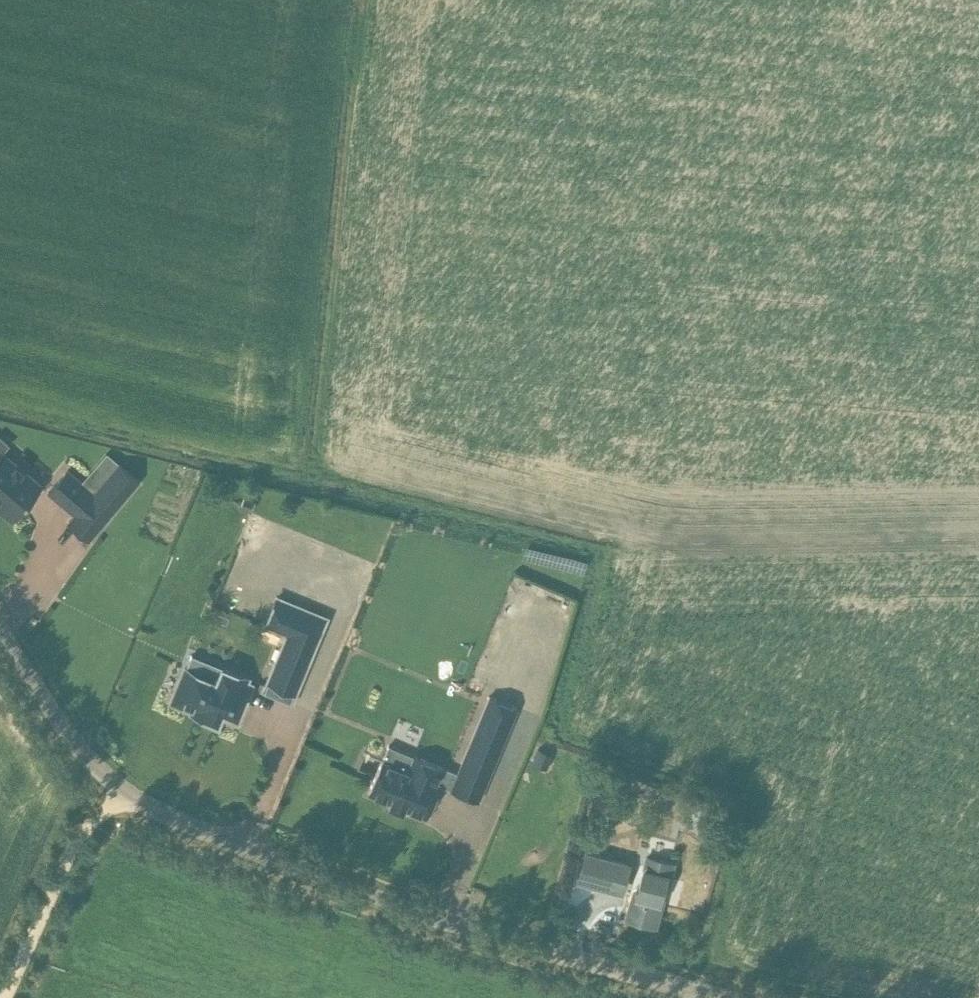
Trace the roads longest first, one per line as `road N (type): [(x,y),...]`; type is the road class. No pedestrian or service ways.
road 1 (unclassified): [(752,997),(458,919),(172,818),(91,764),(0,632)]
road 2 (track): [(6,997),(84,828),(133,799)]

